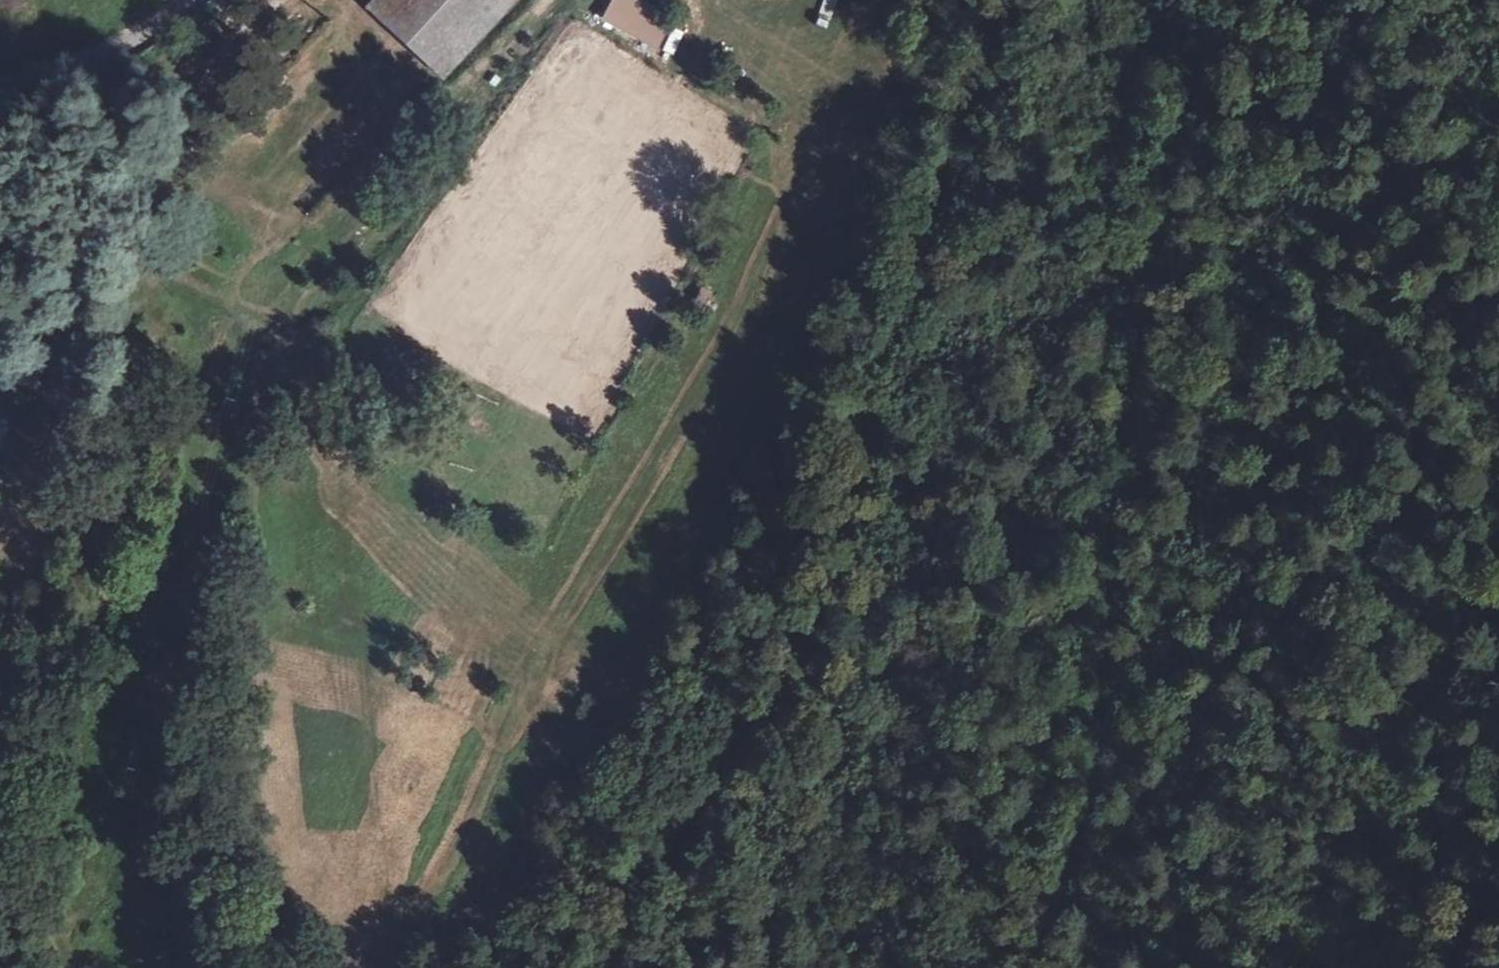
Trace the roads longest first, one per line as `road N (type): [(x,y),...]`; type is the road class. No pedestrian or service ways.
road 1 (track): [(1213,0),(1136,335),(1098,756),(1035,967)]
road 2 (residential): [(0,75),(121,34),(172,0)]

